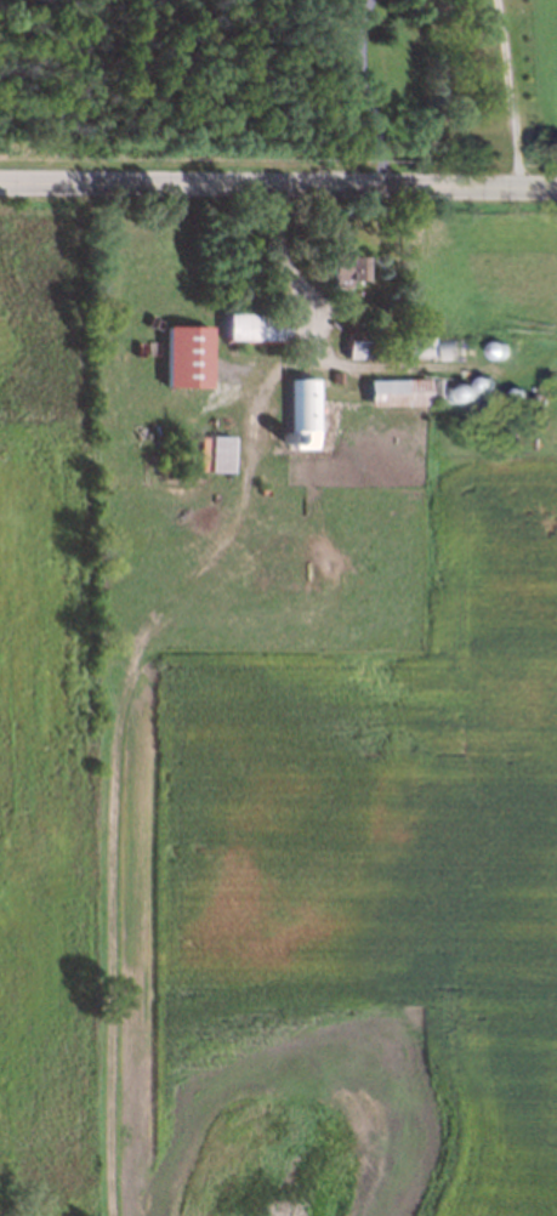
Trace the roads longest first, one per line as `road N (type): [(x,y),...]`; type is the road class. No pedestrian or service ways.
road 1 (secondary): [(0,182),(556,186)]

